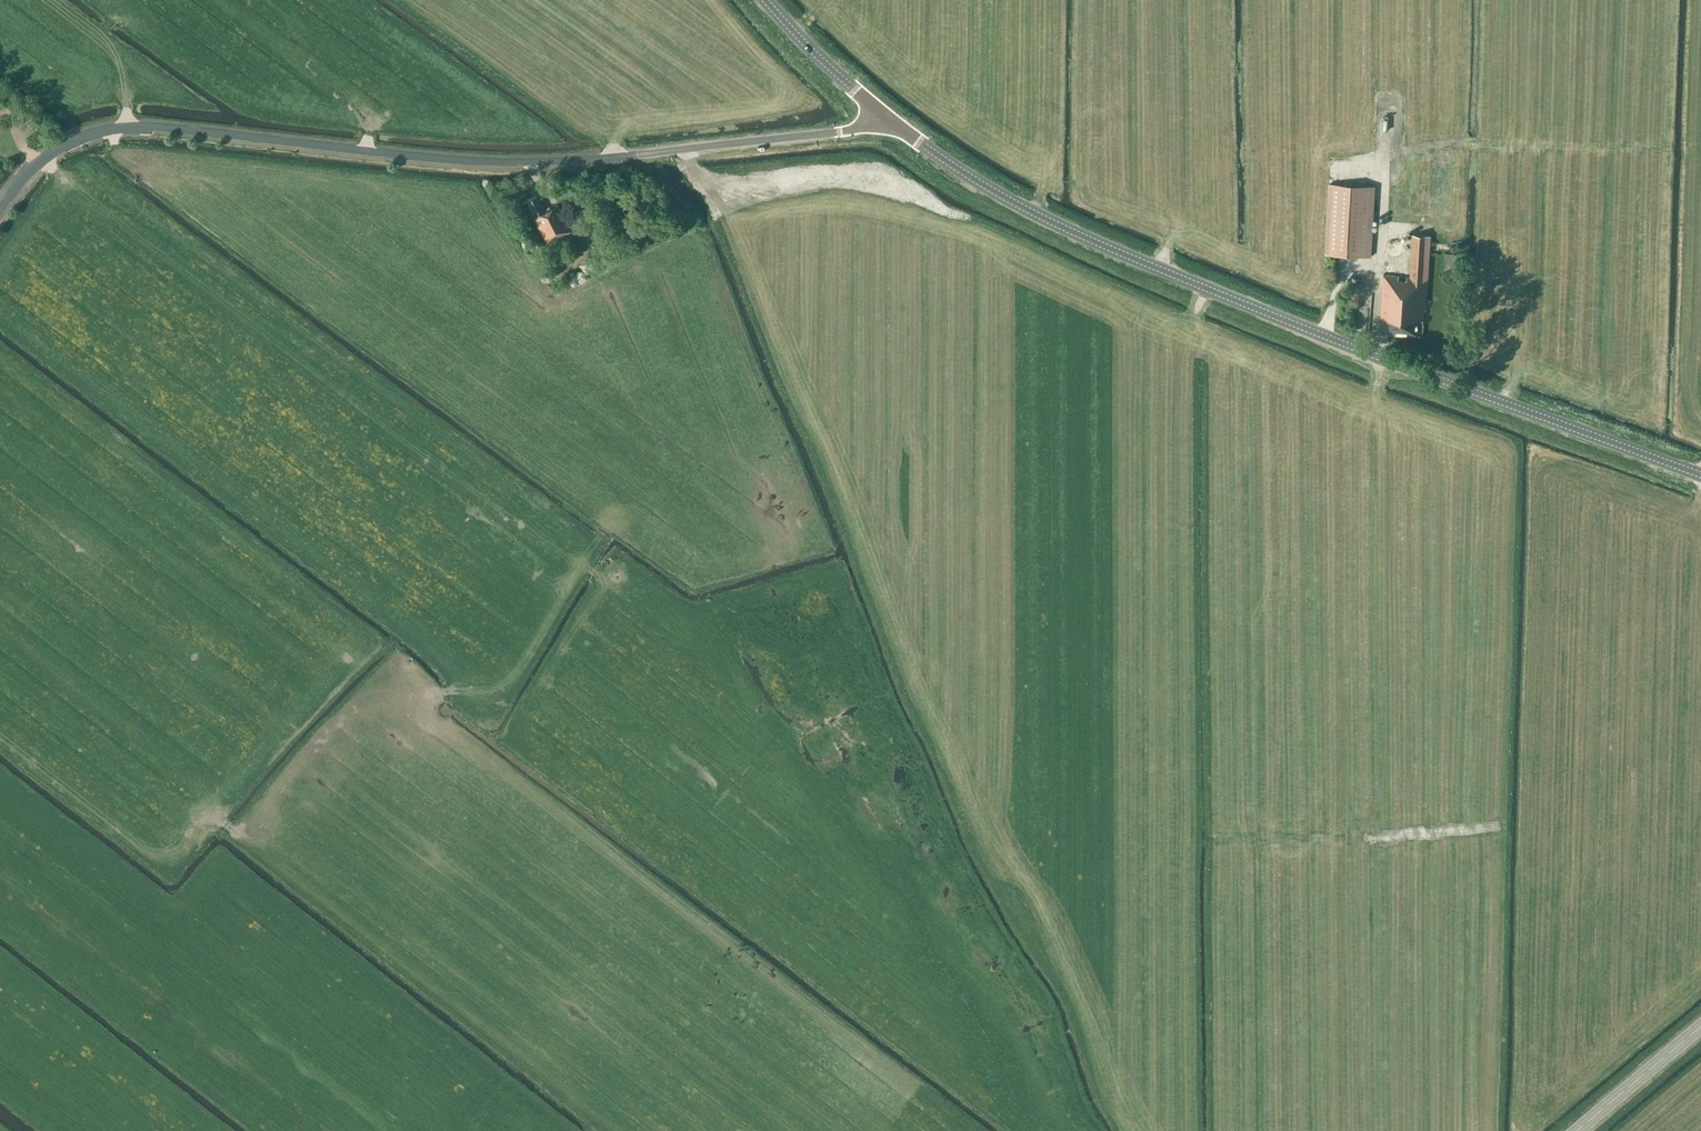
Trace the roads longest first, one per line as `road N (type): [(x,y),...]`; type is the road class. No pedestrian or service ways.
road 1 (unclassified): [(0,217),(36,166),(75,139),(126,126),(506,161),(849,130),(885,117)]
road 2 (tertiary): [(1700,474),(1135,259),(985,188),(885,117)]
road 3 (track): [(850,520),(686,149)]
road 4 (tertiary): [(885,117),(765,0)]
road 5 (primary): [(1576,1130),(1700,1026)]

